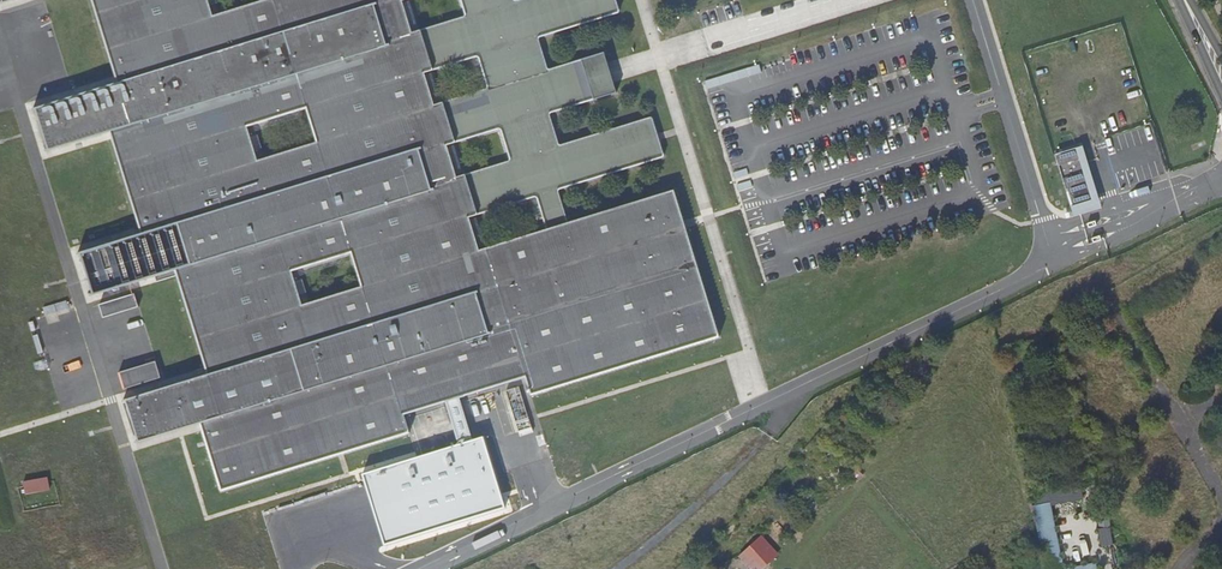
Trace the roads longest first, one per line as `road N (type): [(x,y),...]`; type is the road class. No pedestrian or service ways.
road 1 (residential): [(1221,501),(1107,307)]

